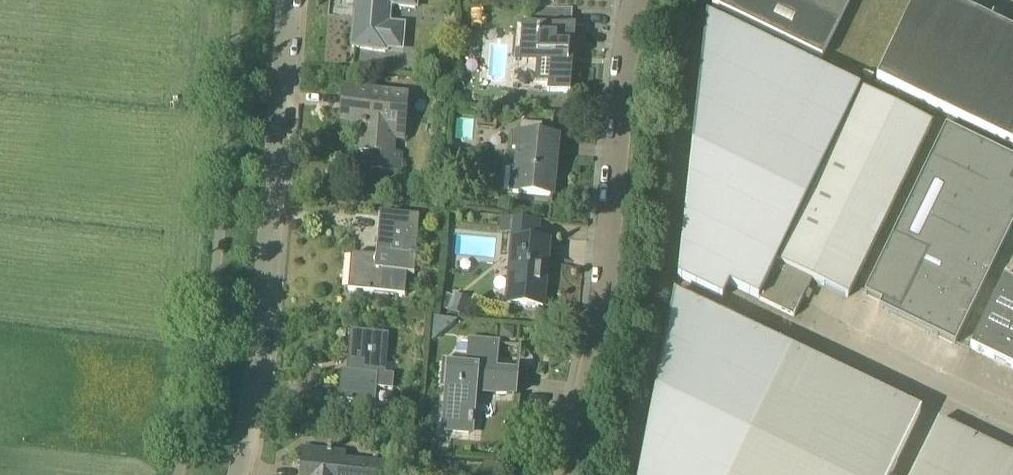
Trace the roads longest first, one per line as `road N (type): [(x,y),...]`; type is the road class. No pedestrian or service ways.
road 1 (residential): [(563,474),(592,361),(637,0)]
road 2 (unclassified): [(238,0),(215,288),(177,474)]
road 3 (residential): [(238,474),(271,281),(292,0)]
road 4 (residential): [(1012,418),(812,323)]

